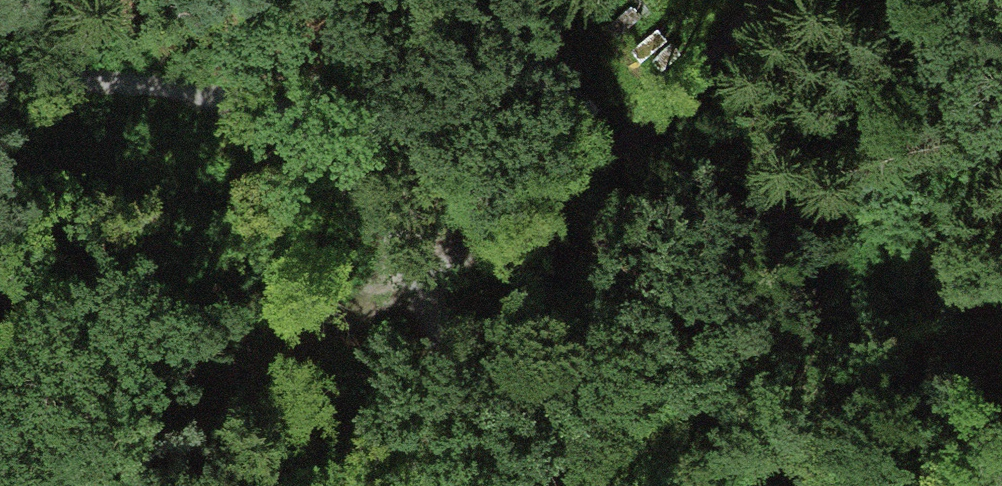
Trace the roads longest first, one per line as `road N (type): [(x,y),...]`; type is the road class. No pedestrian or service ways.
road 1 (track): [(435,275),(319,101),(0,55)]
road 2 (track): [(760,0),(592,175),(435,275)]
road 3 (track): [(435,275),(180,485)]
road 4 (track): [(435,275),(565,485)]

